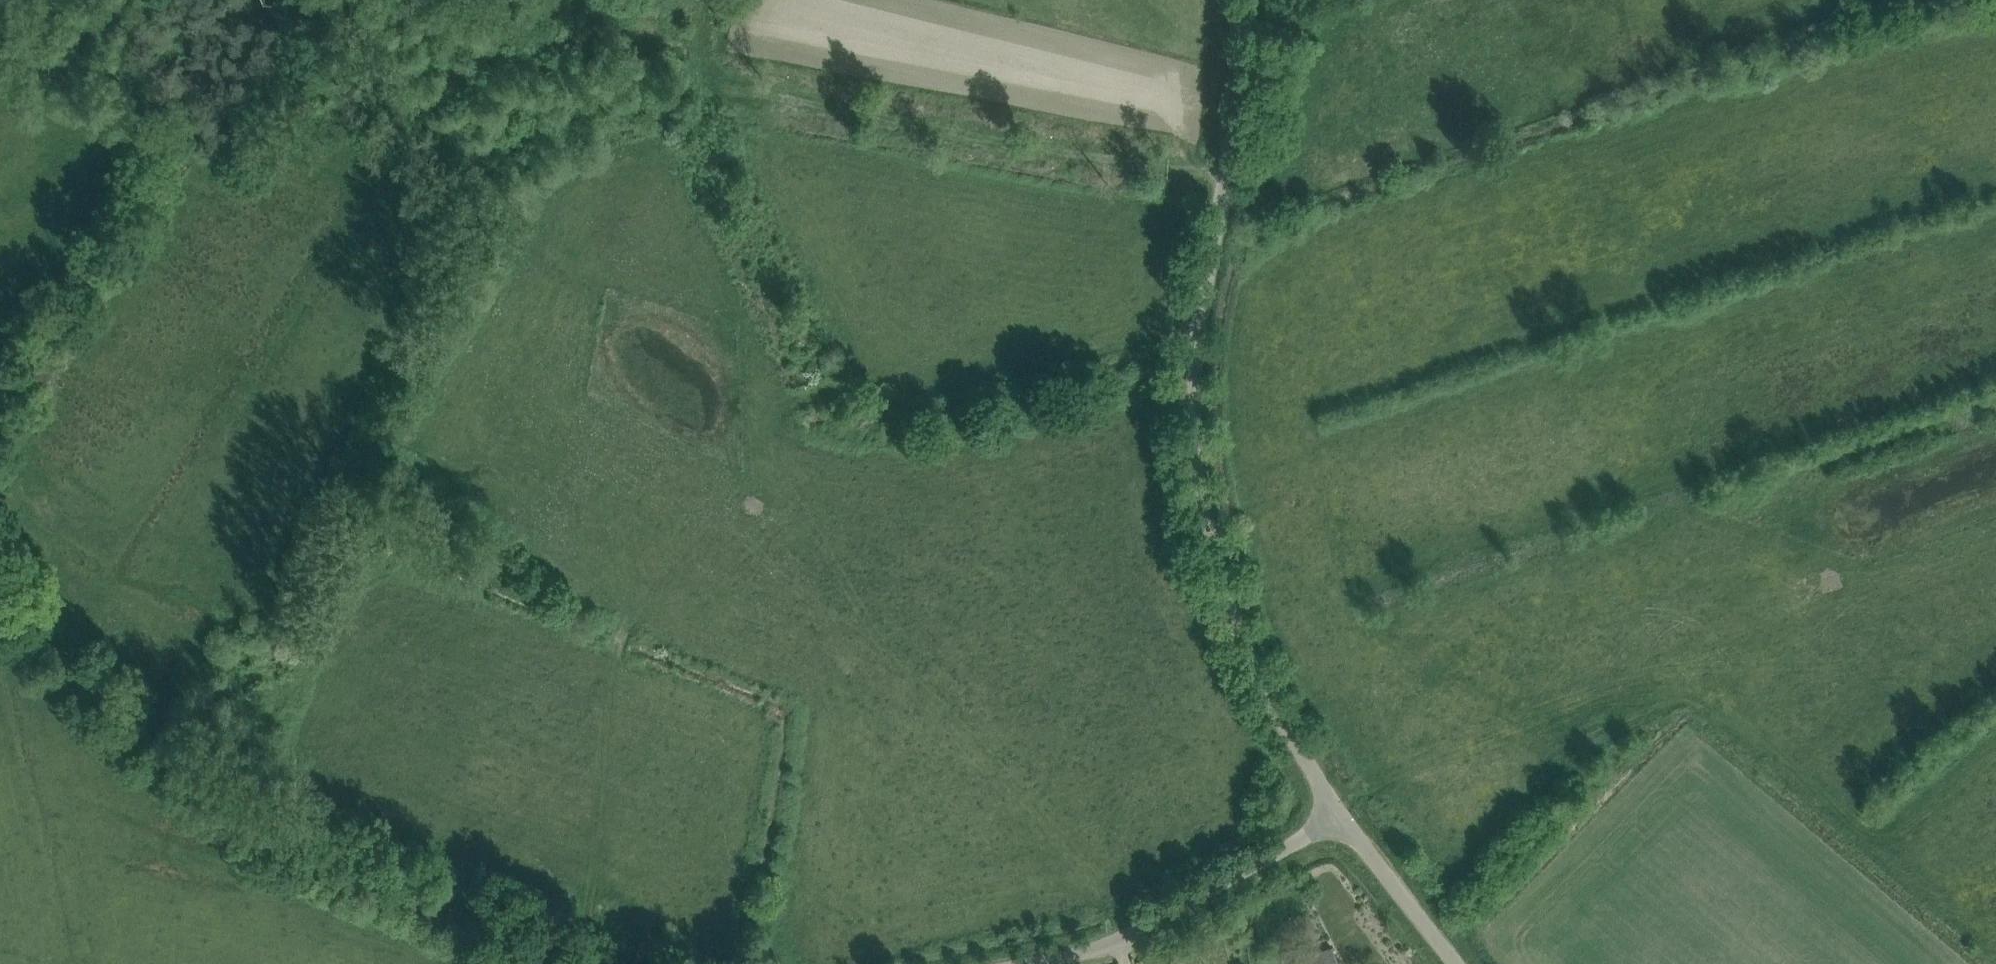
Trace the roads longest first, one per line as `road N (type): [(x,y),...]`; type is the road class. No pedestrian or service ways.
road 1 (unclassified): [(1345,815),(1259,678),(1213,554),(1193,433),(1200,300),(1240,107),(1232,0)]
road 2 (unclassified): [(1016,963),(1106,945),(1345,815)]
road 3 (unclassified): [(1457,963),(1345,815)]

